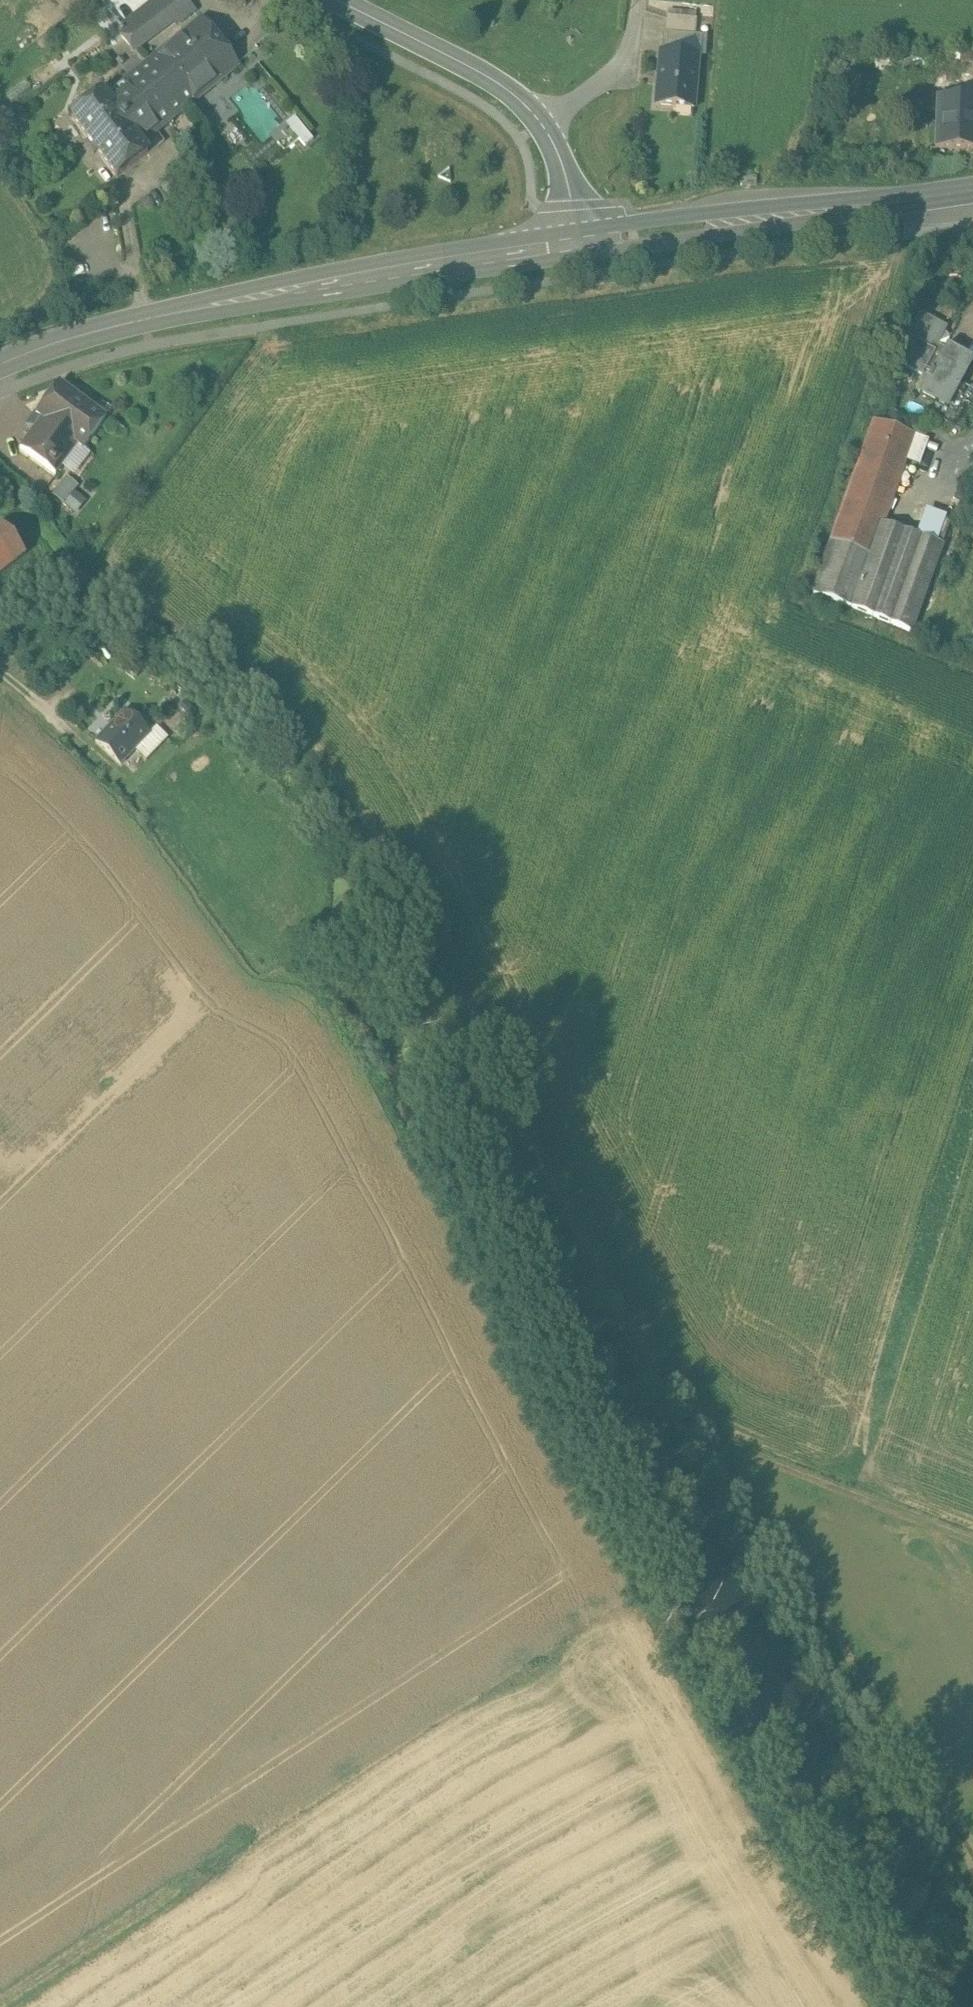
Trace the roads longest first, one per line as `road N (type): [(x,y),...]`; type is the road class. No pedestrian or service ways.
road 1 (secondary): [(0,369),(55,343),(185,310),(580,241)]
road 2 (secondary): [(580,241),(972,191)]
road 3 (tertiary): [(337,0),(471,67),(541,121)]
road 4 (track): [(171,1881),(0,1992)]
road 5 (residential): [(541,121),(620,71),(638,39),(641,0)]
road 6 (track): [(0,670),(121,774)]
road 7 (tertiary): [(541,121),(580,241)]

